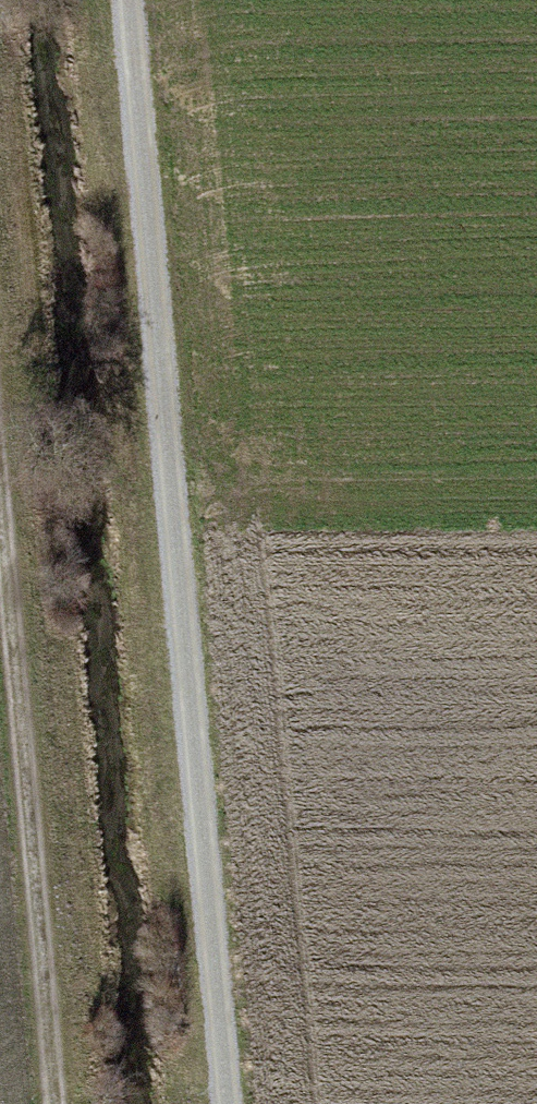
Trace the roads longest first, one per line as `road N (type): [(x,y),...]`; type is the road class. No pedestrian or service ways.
road 1 (track): [(134,0),(231,1103)]
road 2 (track): [(53,1103),(0,515)]

